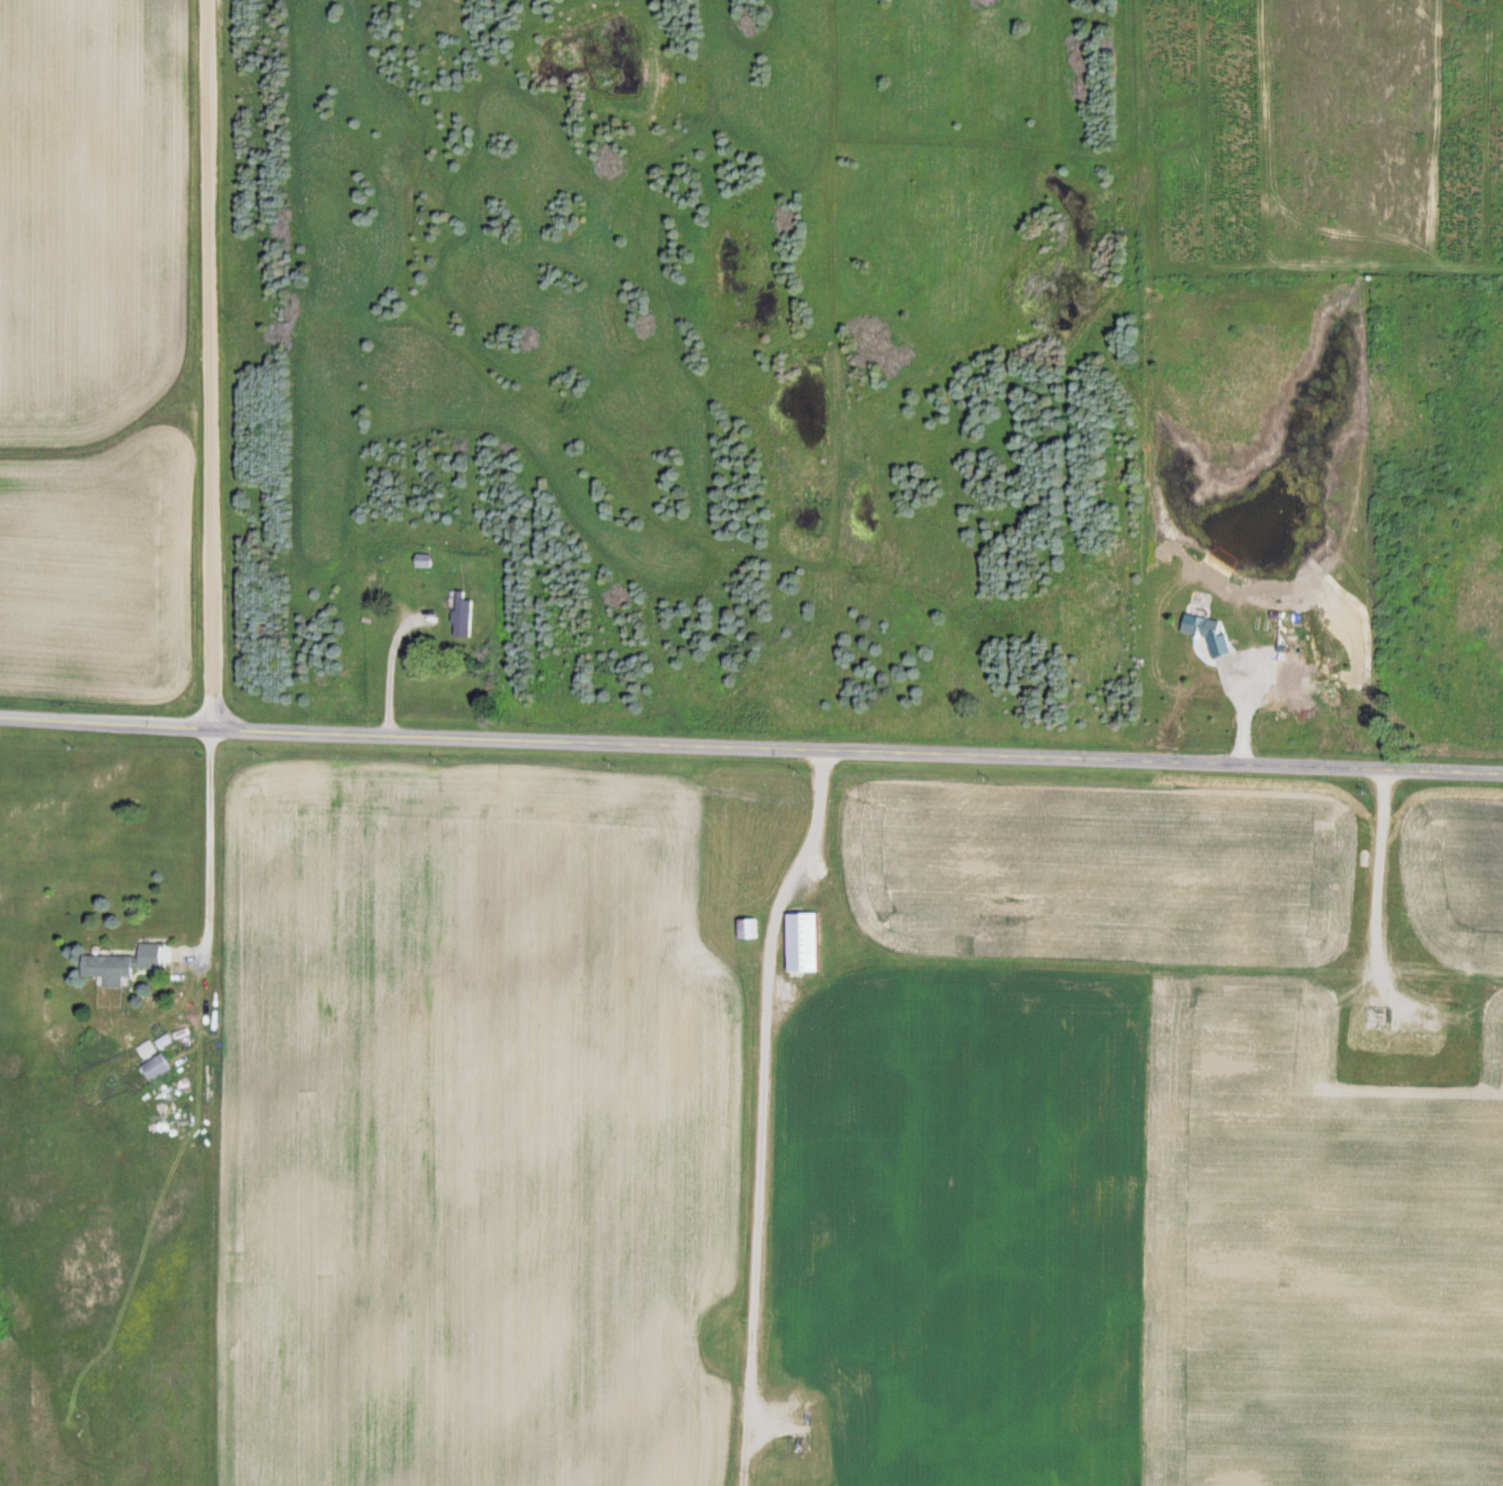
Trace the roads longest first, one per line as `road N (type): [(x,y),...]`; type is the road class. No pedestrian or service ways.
road 1 (residential): [(1502,771),(0,716)]
road 2 (residential): [(215,728),(206,0)]

